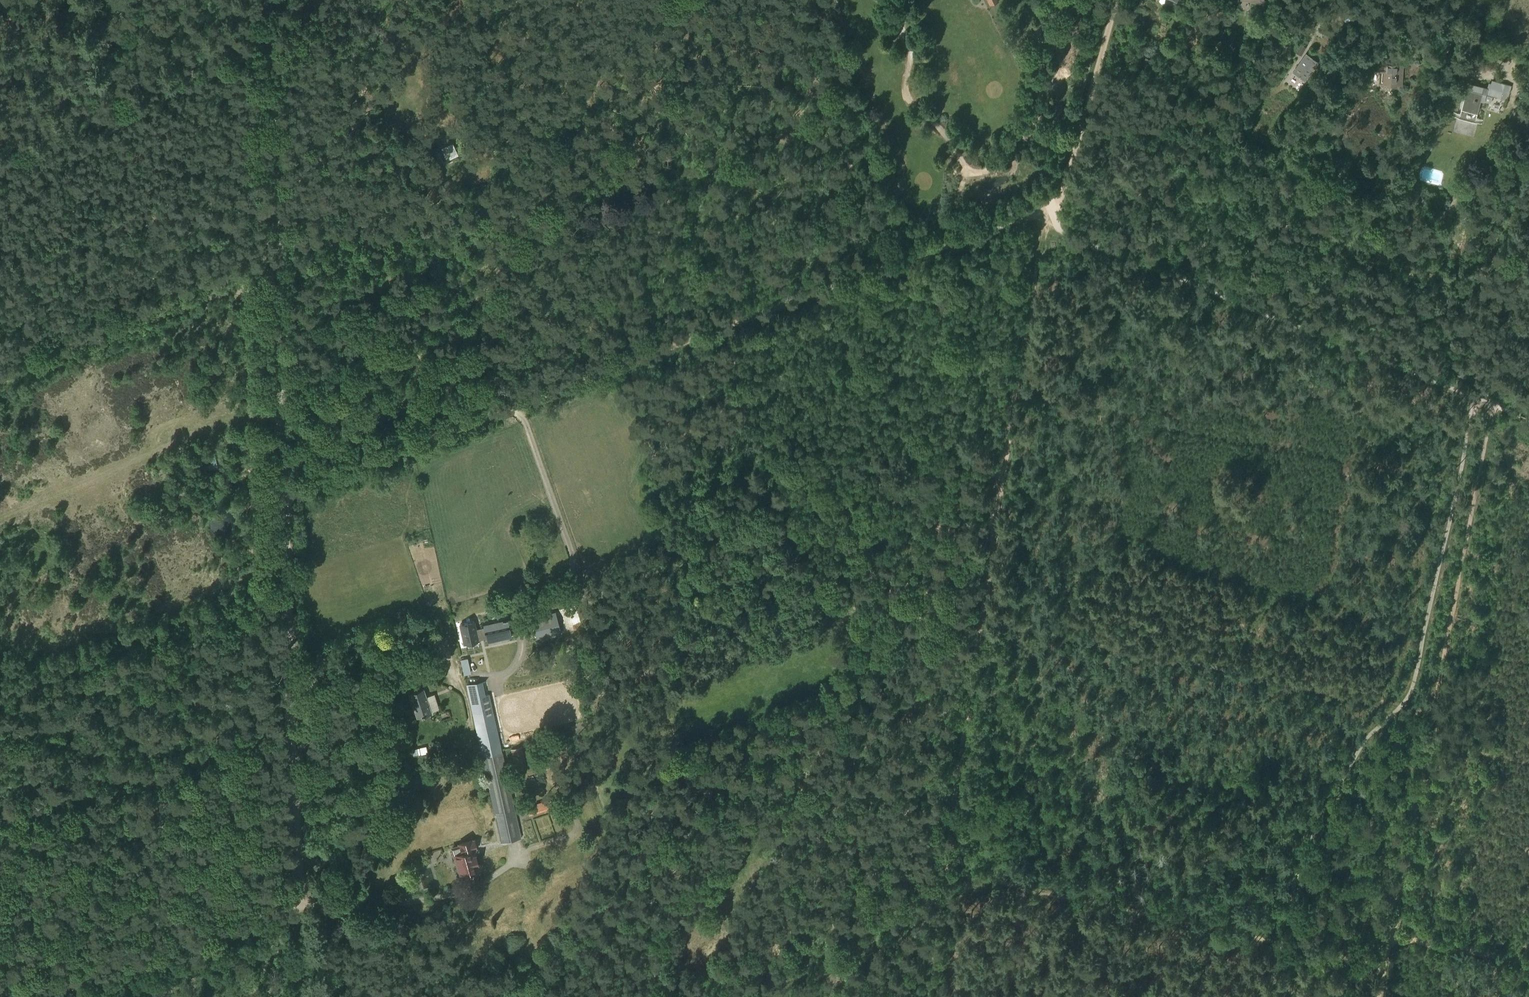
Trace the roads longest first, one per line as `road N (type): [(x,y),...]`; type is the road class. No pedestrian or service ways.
road 1 (track): [(1057,214),(1041,213),(287,495)]
road 2 (track): [(1057,214),(1040,242),(1010,419),(946,870)]
road 3 (unclassified): [(270,0),(290,569)]
road 4 (track): [(1498,396),(1391,940)]
road 5 (track): [(1057,214),(1528,408)]
road 6 (track): [(982,620),(1434,709)]
road 7 (track): [(290,569),(301,892),(293,911)]
road 8 (track): [(293,911),(6,996)]
road 9 (track): [(1114,0),(1057,214)]
road 10 (track): [(1528,65),(1387,0)]
road 11 (track): [(275,174),(321,169),(427,180)]
road 12 (track): [(946,870),(928,996)]

